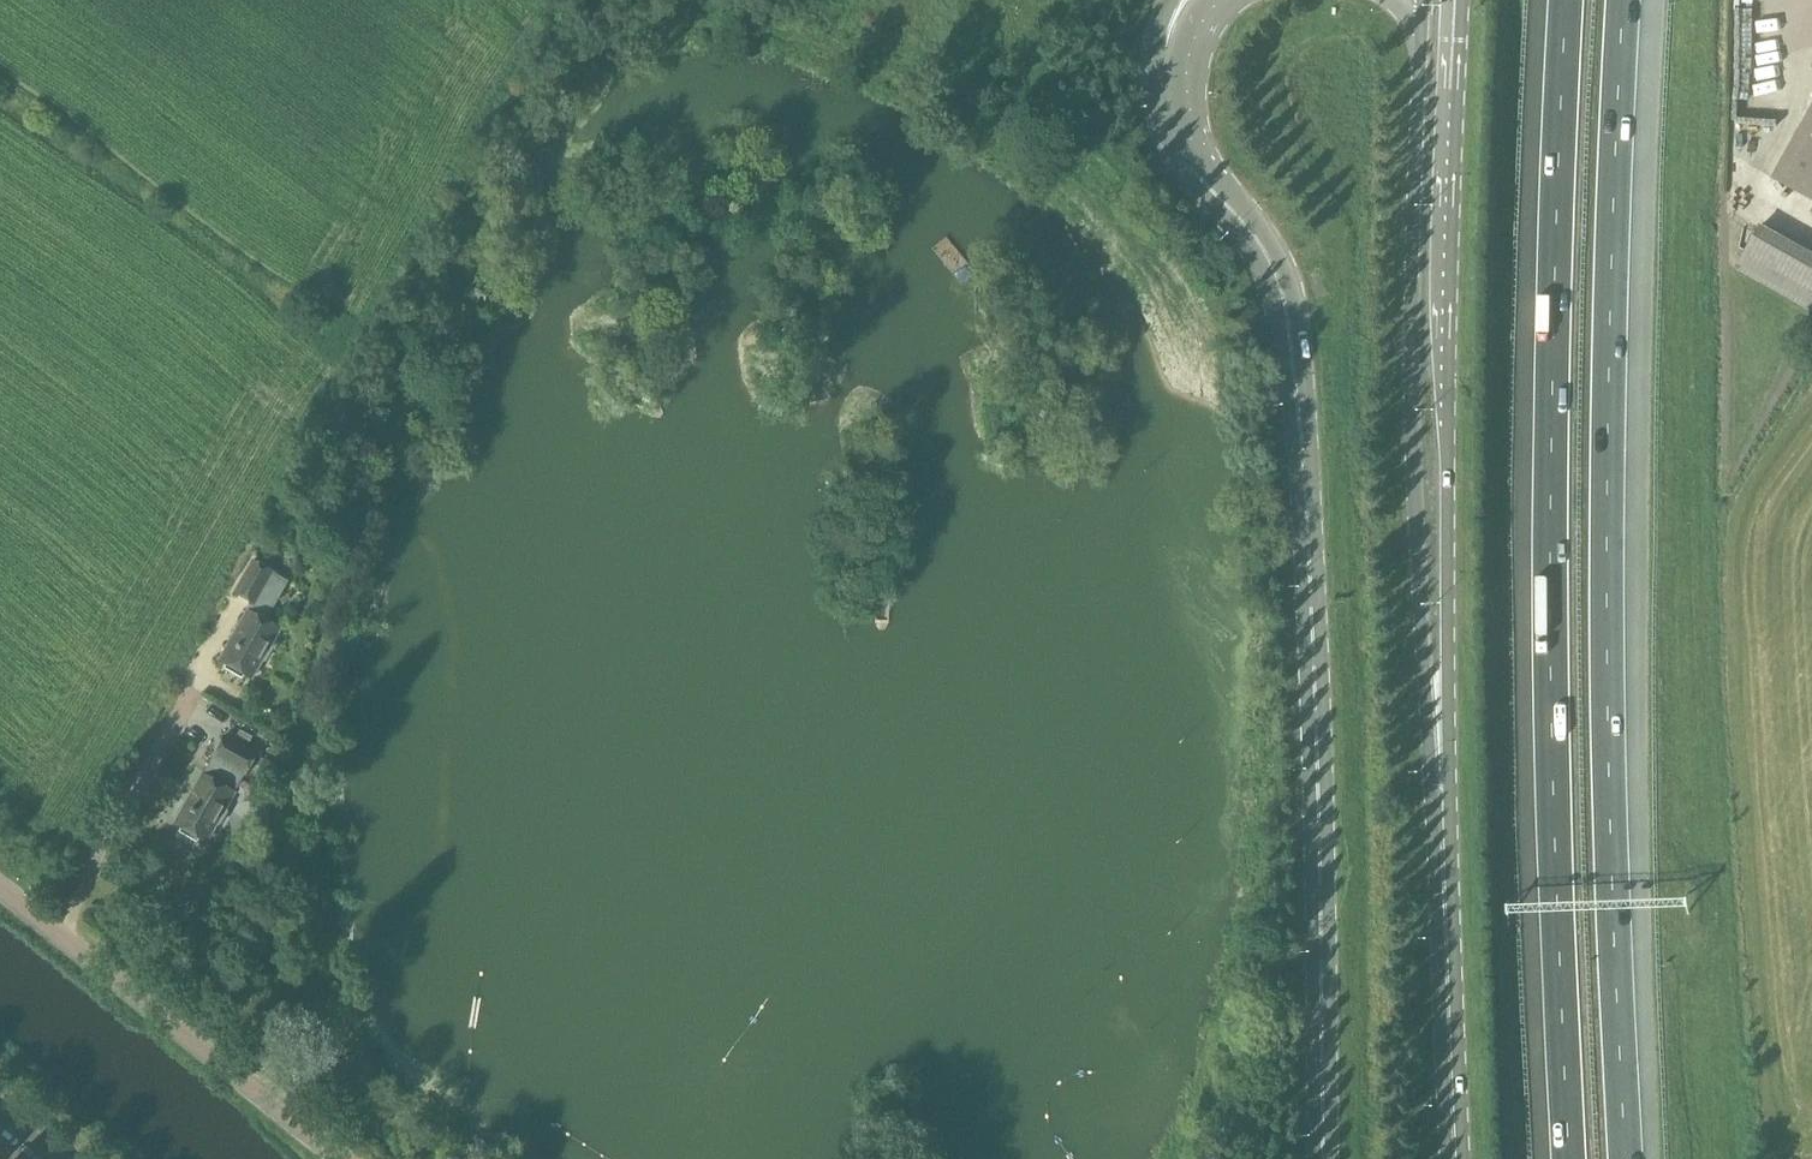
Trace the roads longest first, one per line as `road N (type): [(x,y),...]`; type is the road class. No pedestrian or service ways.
road 1 (motorway): [(1567,0),(1551,485),(1556,879),(1570,1158)]
road 2 (motorway): [(1626,1158),(1612,883),(1609,486),(1624,0)]
road 3 (unclassified): [(1224,202),(1277,277),(1302,446),(1323,1158)]
road 4 (secondary): [(1425,0),(1412,408),(1424,670),(1441,806)]
road 5 (secondary): [(1441,806),(1462,0)]
road 6 (unclassified): [(339,1158),(0,888)]
road 7 (secondary): [(1441,806),(1456,1158)]
road 8 (unclassified): [(1171,0),(1151,69),(1157,126),(1190,180),(1224,202)]
road 9 (unclassified): [(1224,202),(1196,136),(1185,83),(1198,29),(1220,0)]

